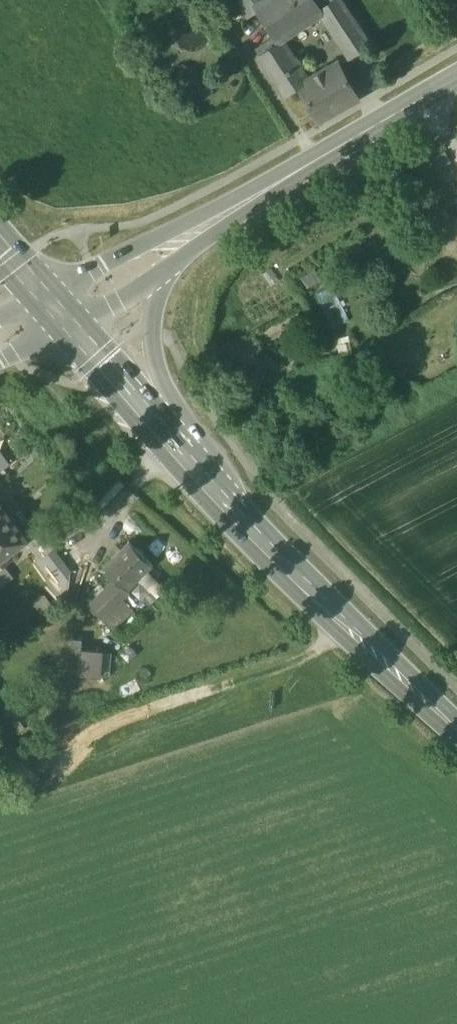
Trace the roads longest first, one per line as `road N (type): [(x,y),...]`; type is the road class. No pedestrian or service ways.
road 1 (primary): [(456,727),(233,512)]
road 2 (primary): [(233,512),(227,471),(155,370),(152,337),(162,272)]
road 3 (secondary): [(274,184),(42,293)]
road 4 (primary): [(233,512),(75,327)]
road 5 (secondary): [(456,78),(274,184)]
road 6 (secondary): [(162,272),(274,184)]

